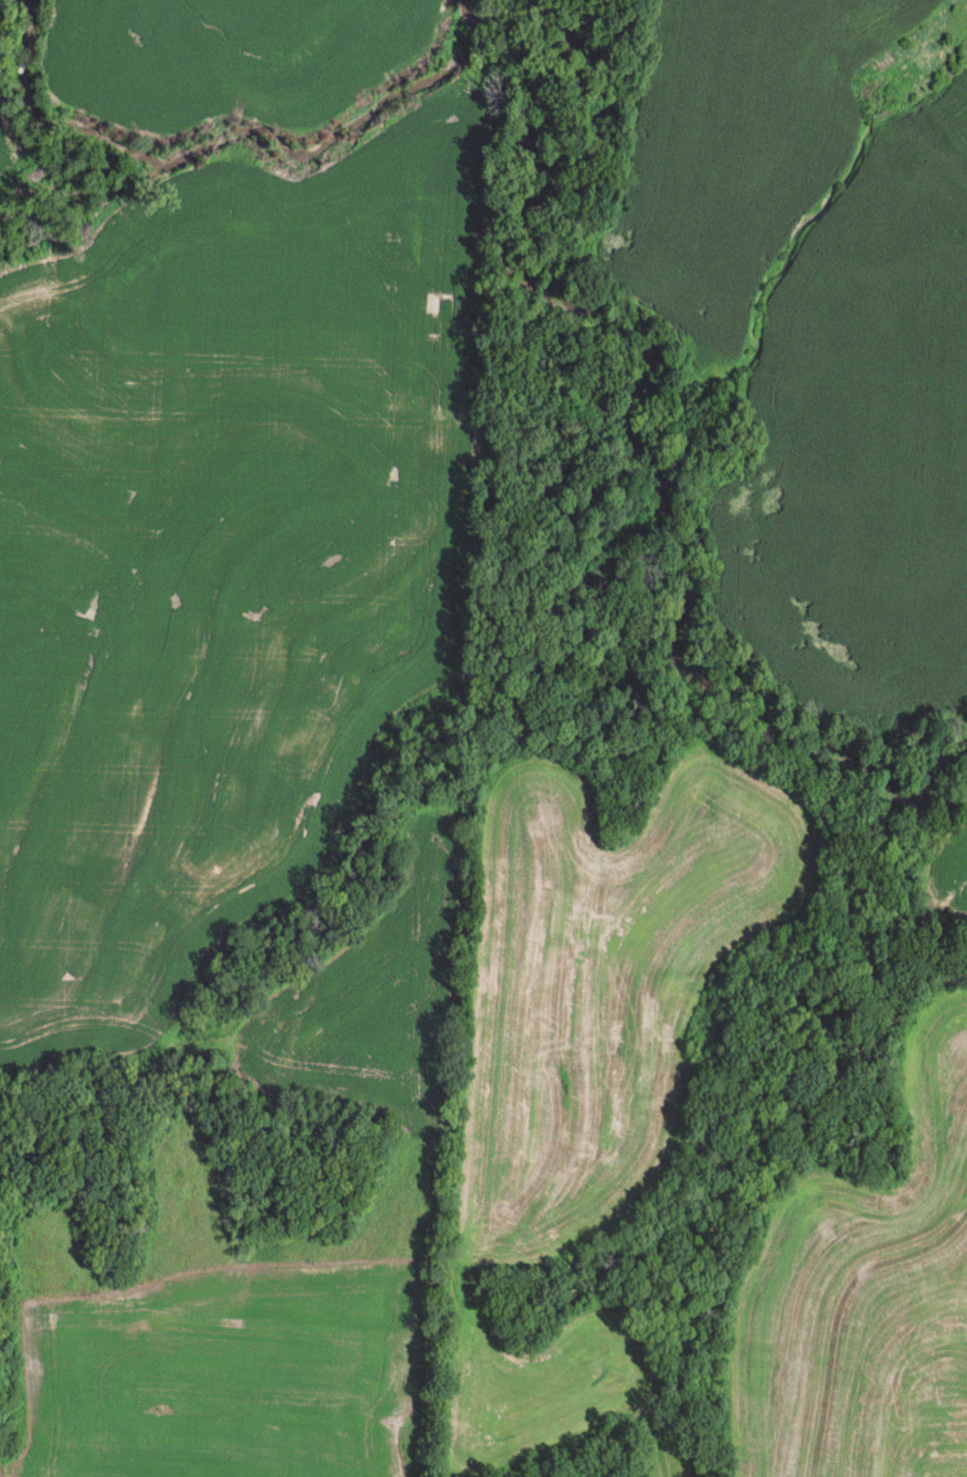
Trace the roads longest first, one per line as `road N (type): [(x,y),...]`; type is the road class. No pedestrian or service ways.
road 1 (residential): [(0,1043),(32,1039),(136,991)]

